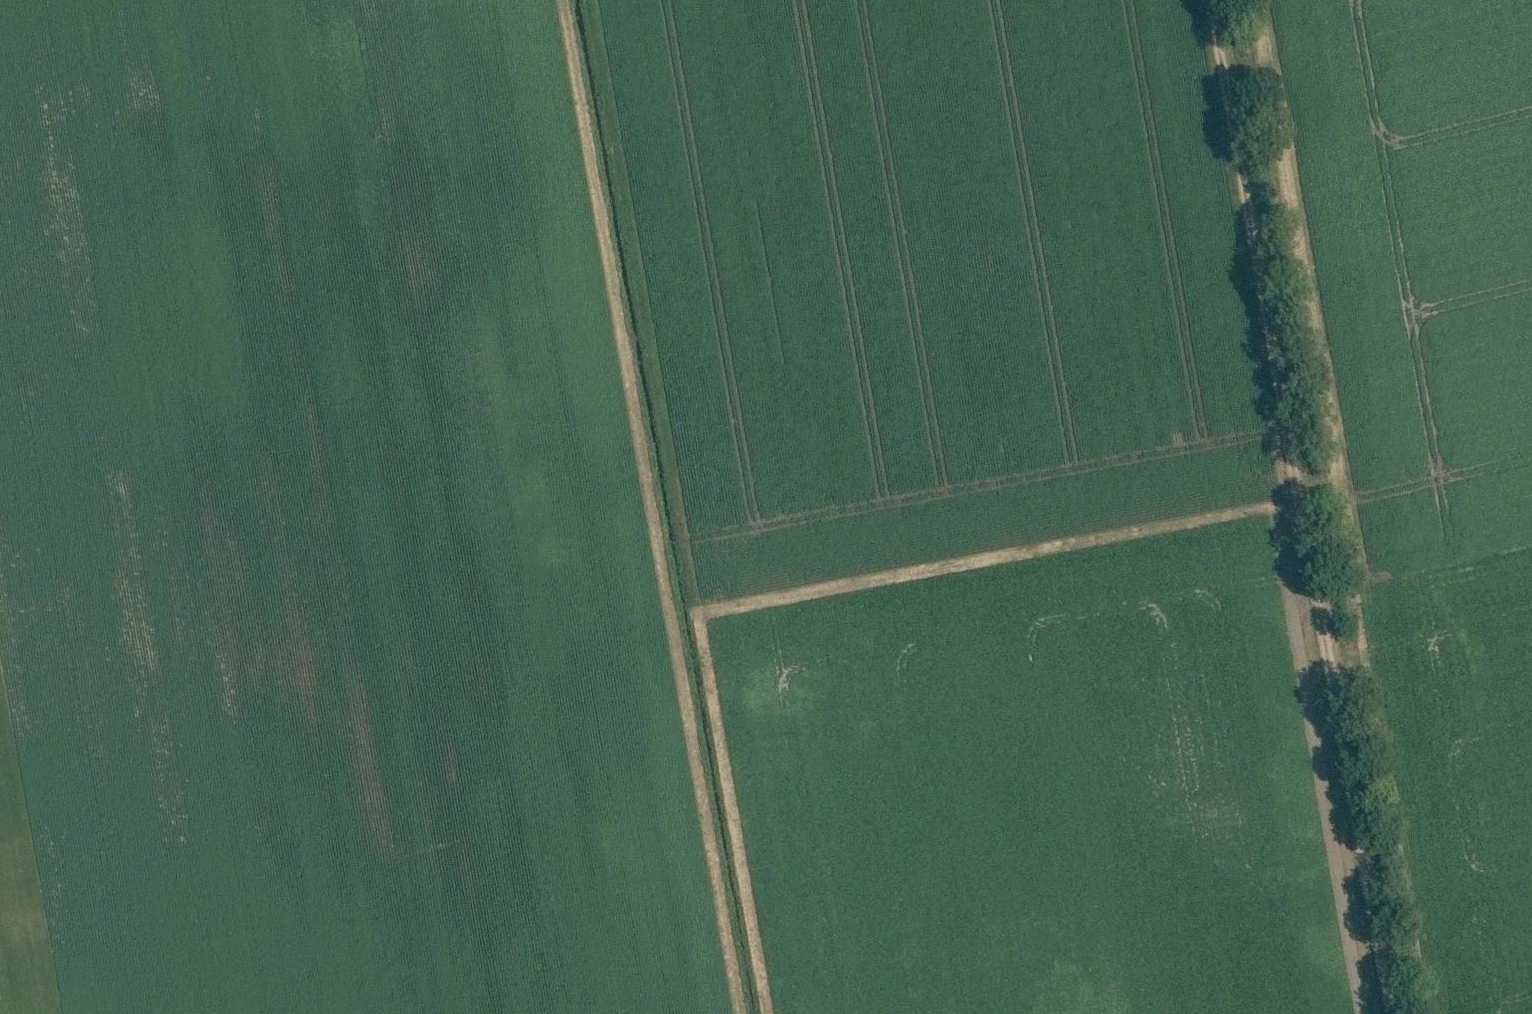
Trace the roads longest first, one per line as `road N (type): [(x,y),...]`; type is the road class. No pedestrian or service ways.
road 1 (track): [(1213,0),(1389,1013)]

